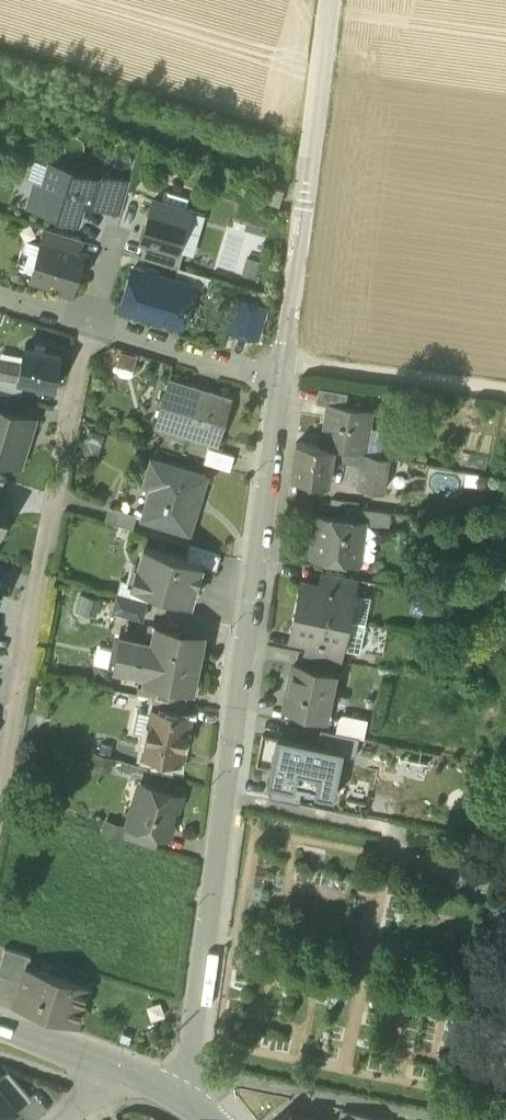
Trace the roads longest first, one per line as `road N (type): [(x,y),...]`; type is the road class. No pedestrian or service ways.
road 1 (tertiary): [(282,373),(238,730),(190,1043),(180,1068)]
road 2 (residential): [(92,321),(0,796)]
road 3 (tertiary): [(332,0),(282,373)]
road 4 (residential): [(180,1068),(453,1119)]
road 5 (track): [(286,354),(505,389)]
road 6 (residential): [(92,321),(282,373)]
road 7 (tertiary): [(0,1026),(127,1072)]
road 8 (residential): [(92,321),(130,198)]

